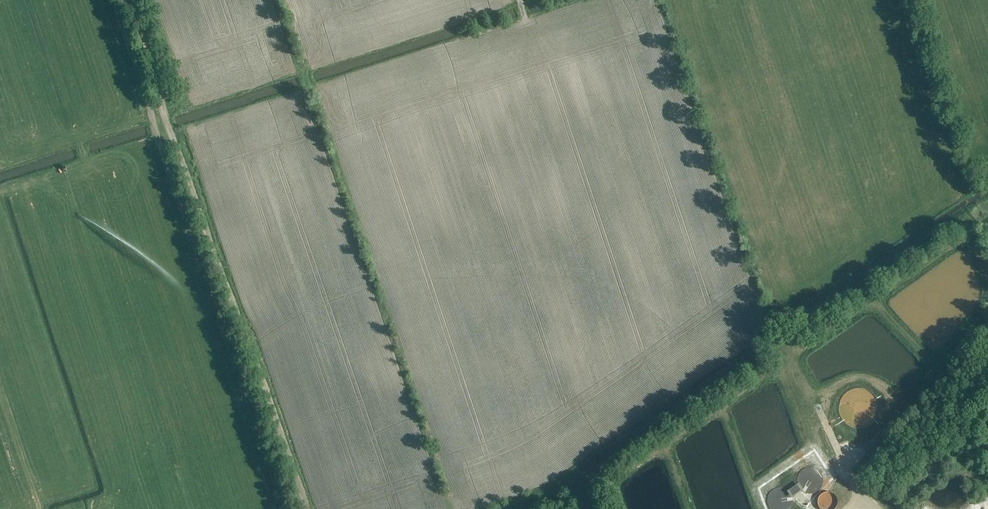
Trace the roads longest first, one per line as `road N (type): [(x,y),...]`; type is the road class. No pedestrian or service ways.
road 1 (track): [(132,0),(171,136),(307,508)]
road 2 (track): [(0,393),(40,508)]

